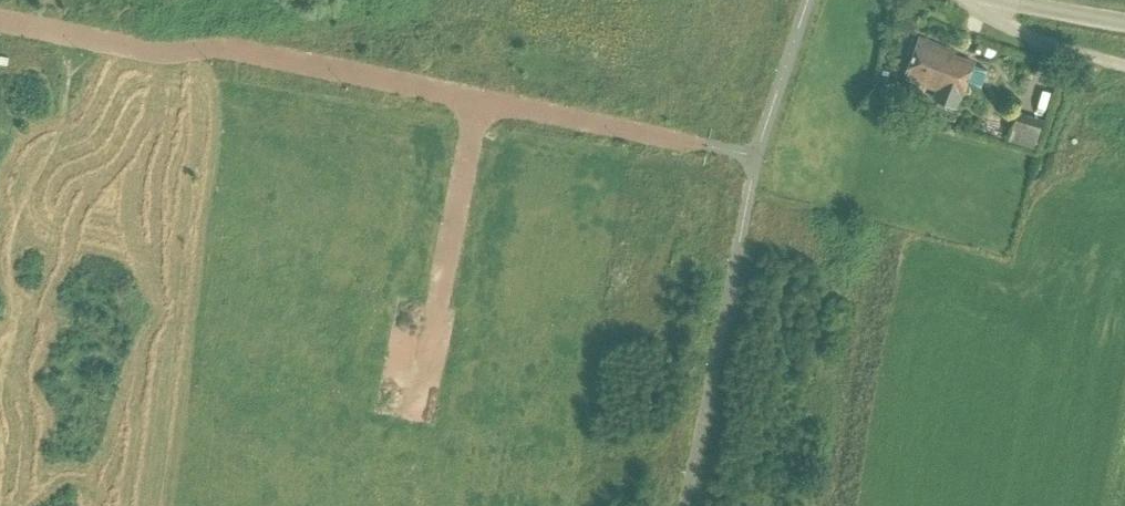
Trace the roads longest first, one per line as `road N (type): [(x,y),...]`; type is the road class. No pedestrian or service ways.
road 1 (residential): [(0,21),(160,53),(237,49),(479,100)]
road 2 (residential): [(479,100),(412,416)]
road 3 (residential): [(479,100),(705,146)]
road 4 (unclassified): [(985,0),(991,17),(1017,30),(1124,64)]

